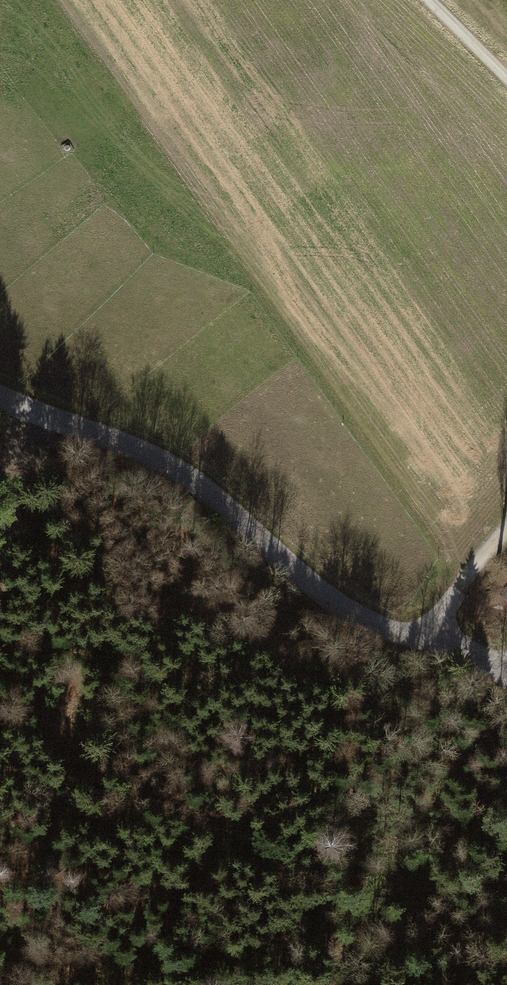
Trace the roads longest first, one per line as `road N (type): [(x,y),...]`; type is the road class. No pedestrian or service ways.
road 1 (residential): [(418,634),(337,601),(218,500),(141,454),(0,398)]
road 2 (track): [(506,529),(418,634),(506,660)]
road 3 (track): [(14,405),(19,512),(0,569)]

